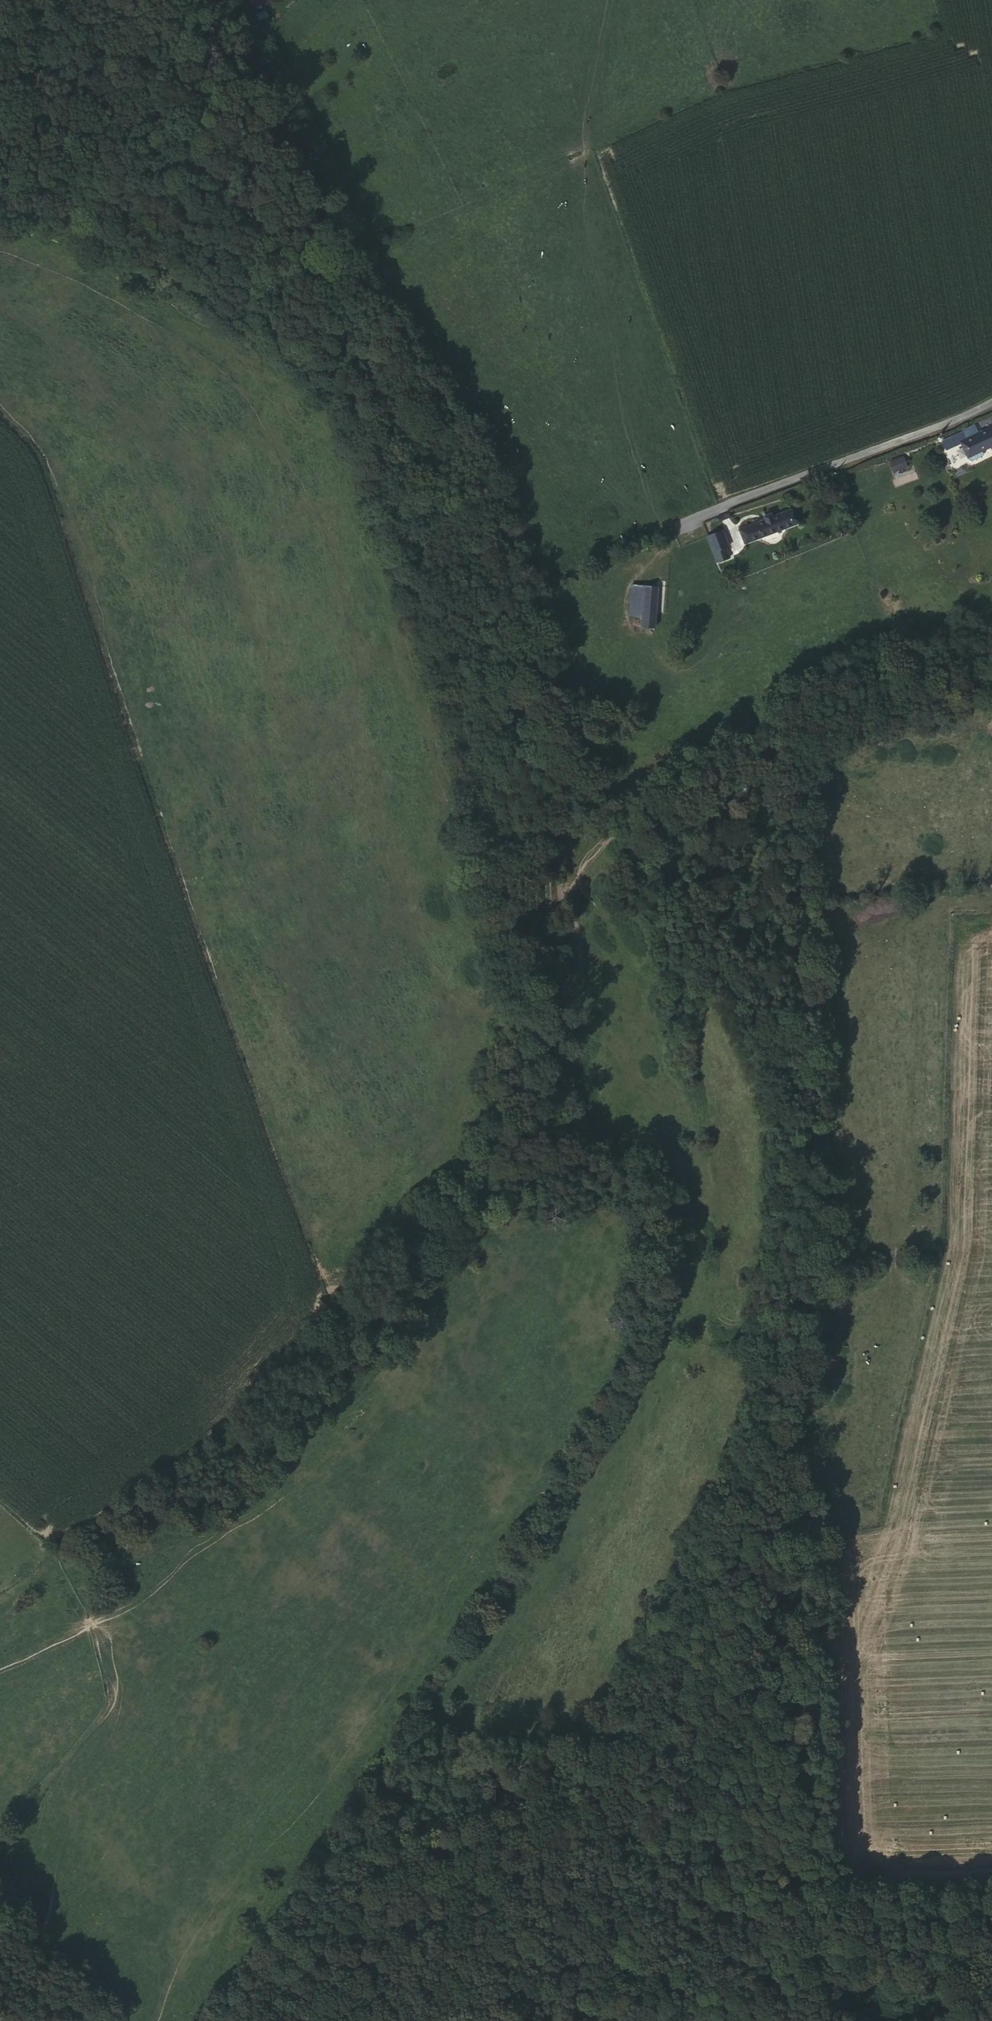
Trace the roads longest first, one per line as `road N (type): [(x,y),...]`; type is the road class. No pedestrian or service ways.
road 1 (unclassified): [(991,401),(695,515)]

